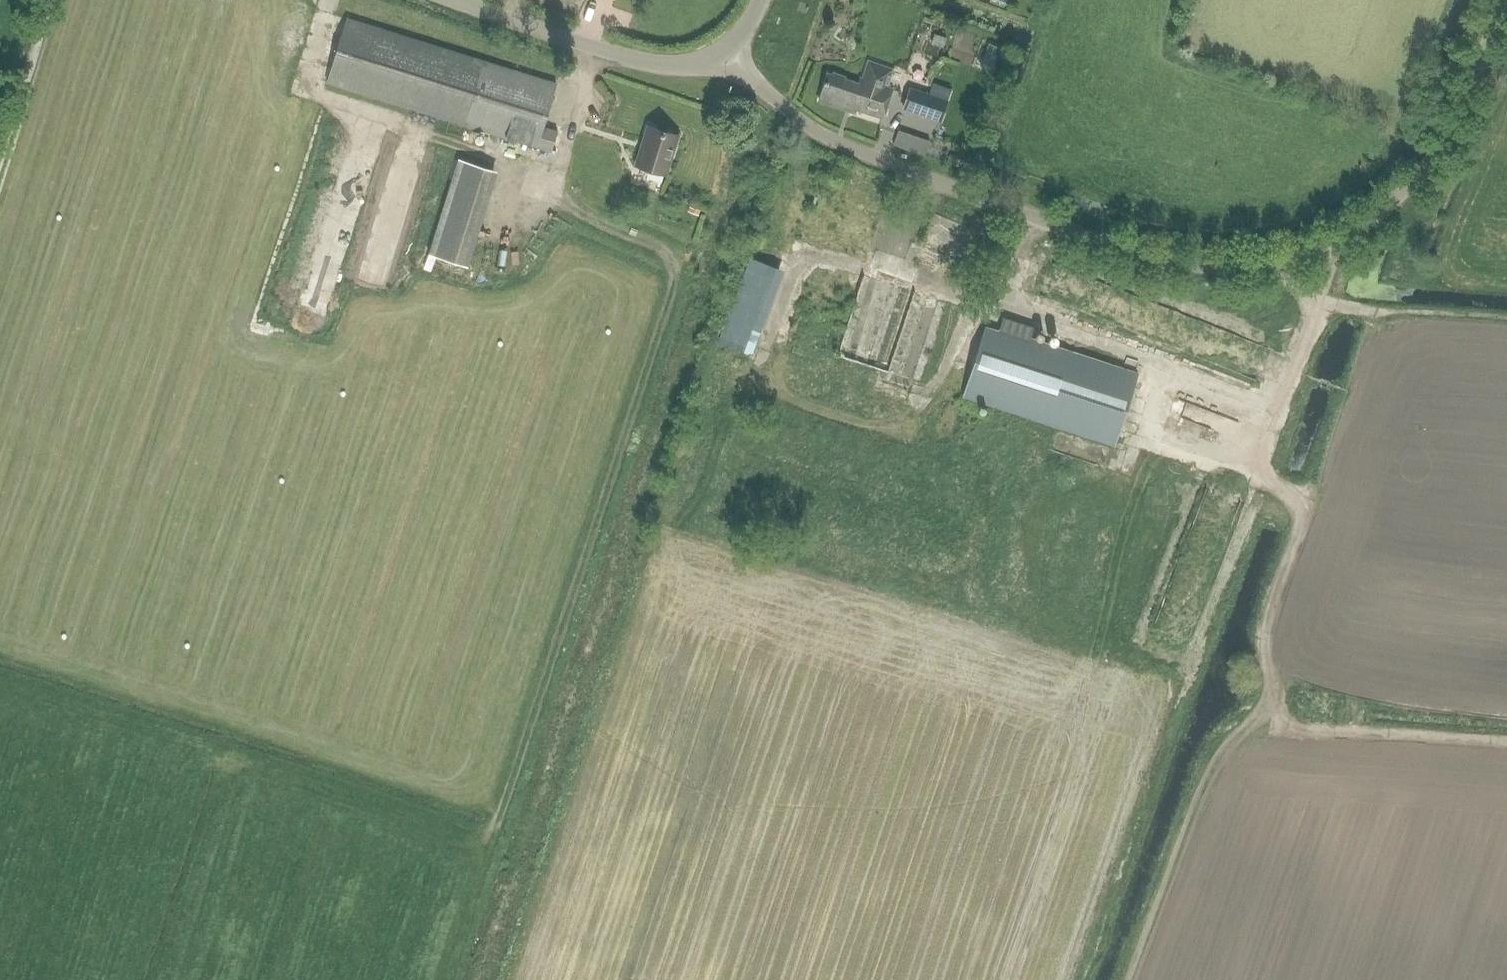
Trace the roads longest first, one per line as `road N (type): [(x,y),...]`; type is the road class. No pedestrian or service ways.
road 1 (tertiary): [(729,49),(832,140),(1154,259),(1239,265),(1348,232),(1420,177),(1462,112),(1504,0)]
road 2 (tertiary): [(729,49),(688,63),(630,57),(458,0)]

